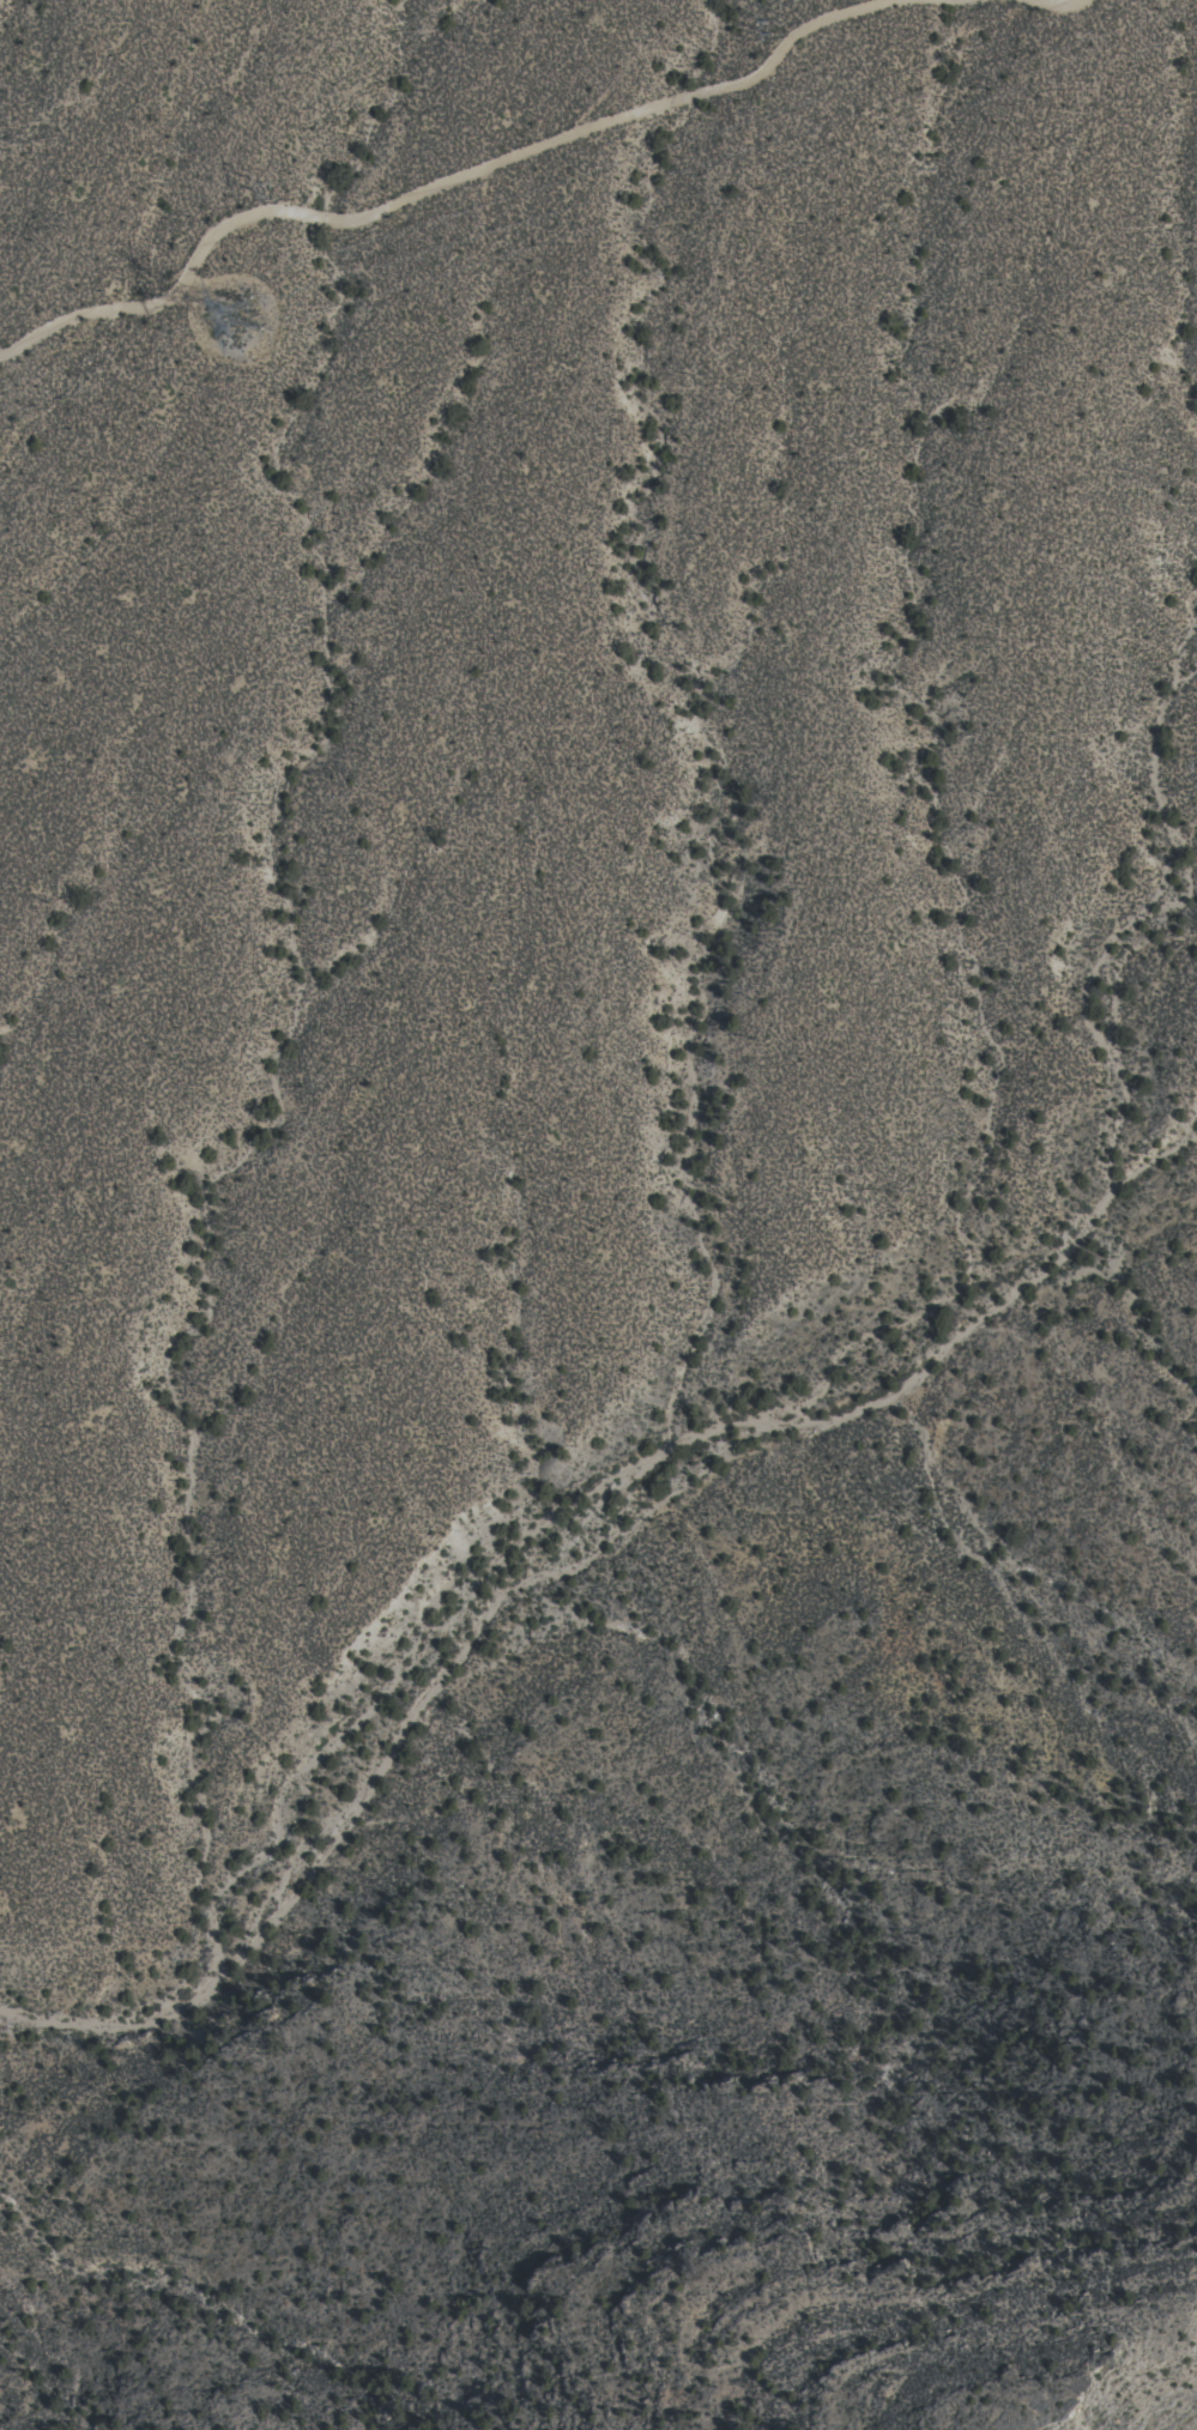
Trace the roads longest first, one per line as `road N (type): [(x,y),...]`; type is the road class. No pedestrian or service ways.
road 1 (track): [(896,0),(797,31),(762,69),(737,81),(540,144),(361,217),(247,217),(200,247),(171,296),(69,318),(0,354)]

